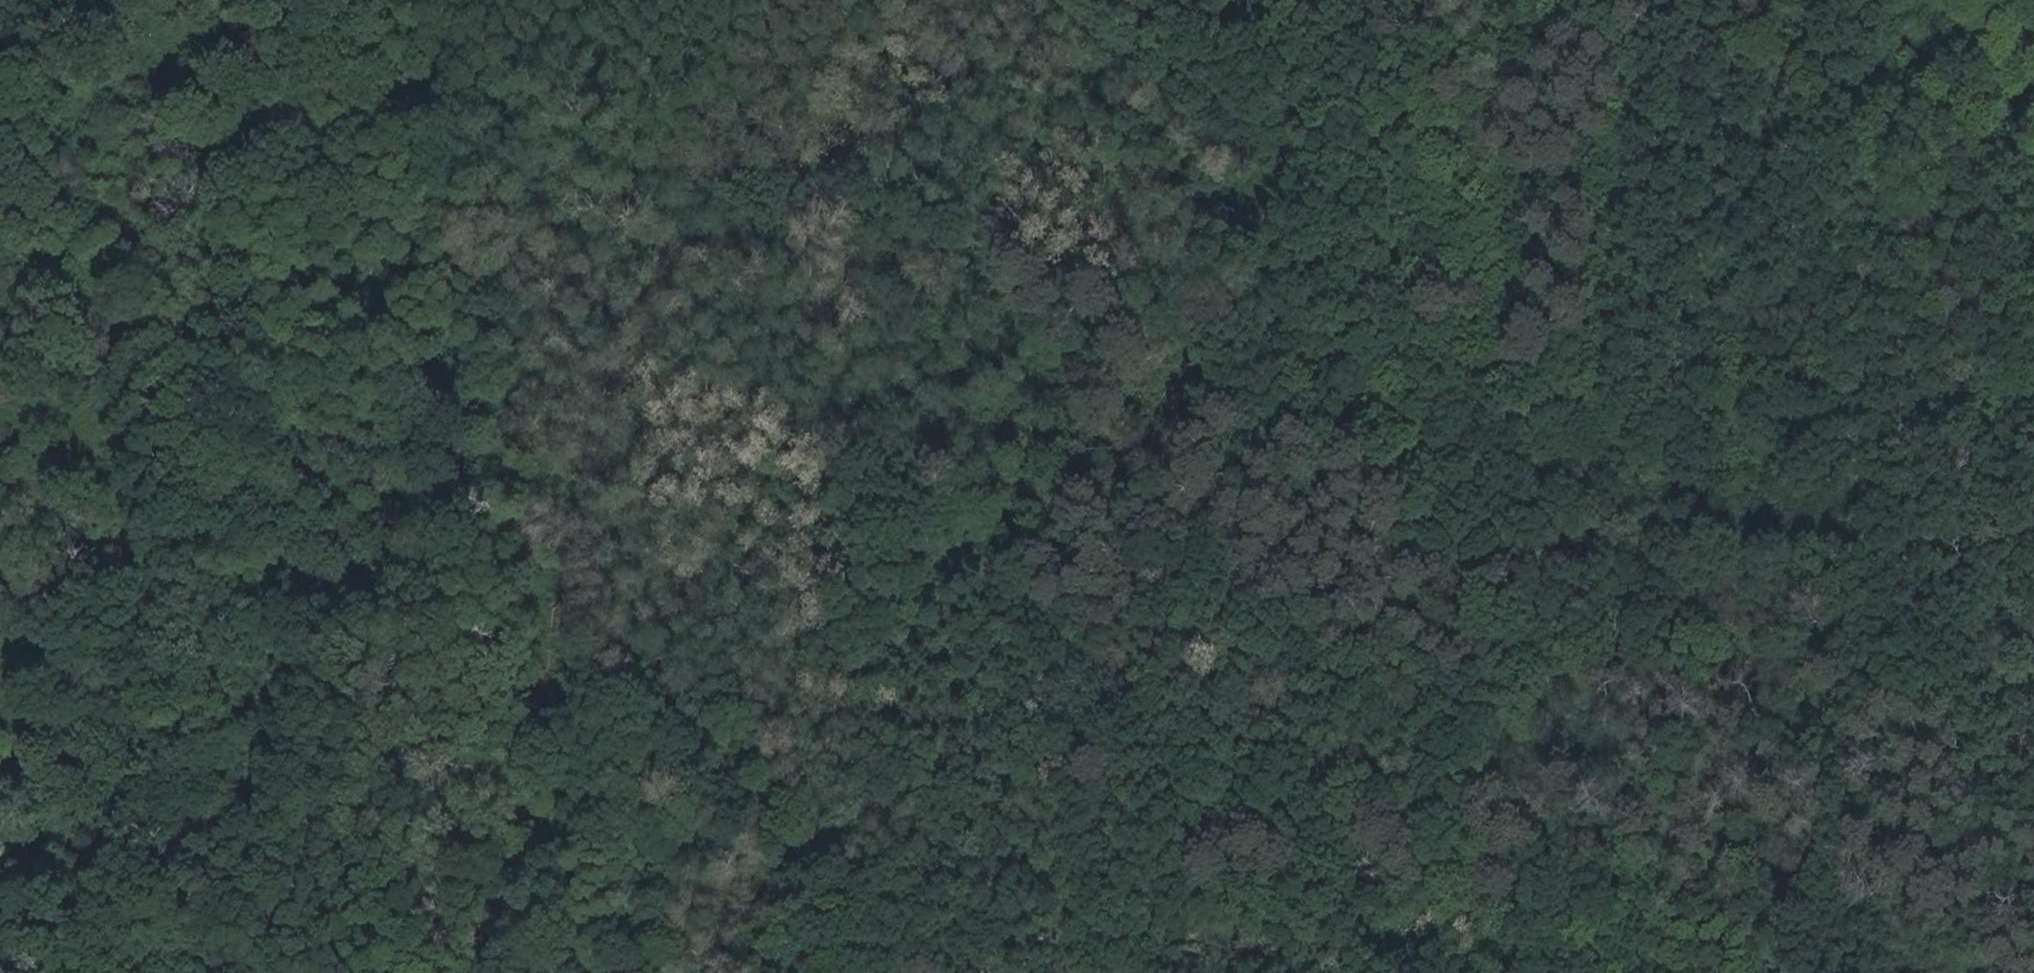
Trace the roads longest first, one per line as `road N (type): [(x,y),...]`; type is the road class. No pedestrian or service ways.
road 1 (track): [(0,952),(117,839),(275,665),(325,526),(527,210),(715,148),(1321,109)]
road 2 (track): [(1561,972),(1553,862),(1524,751),(1369,367),(1312,60),(1319,0)]

